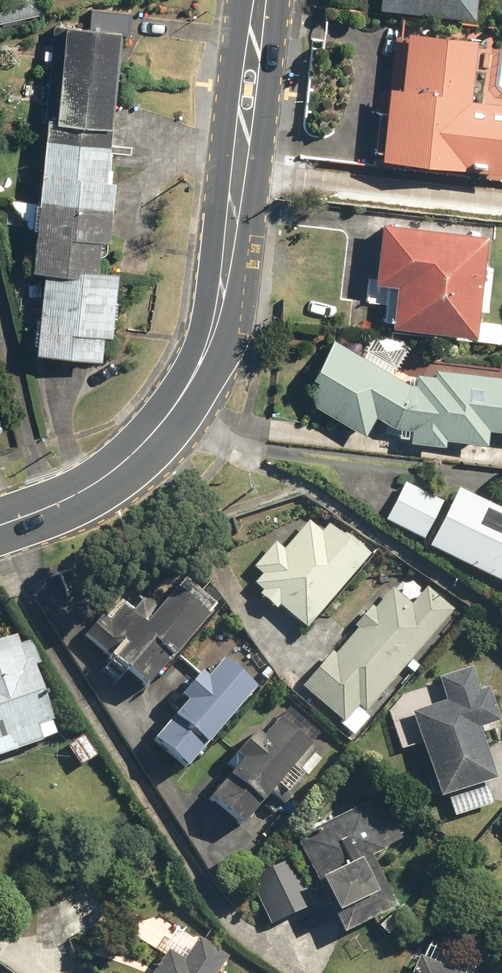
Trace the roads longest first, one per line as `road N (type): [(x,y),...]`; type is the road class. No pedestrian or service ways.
road 1 (secondary): [(258,0),(213,341),(132,456),(96,484),(0,526)]

